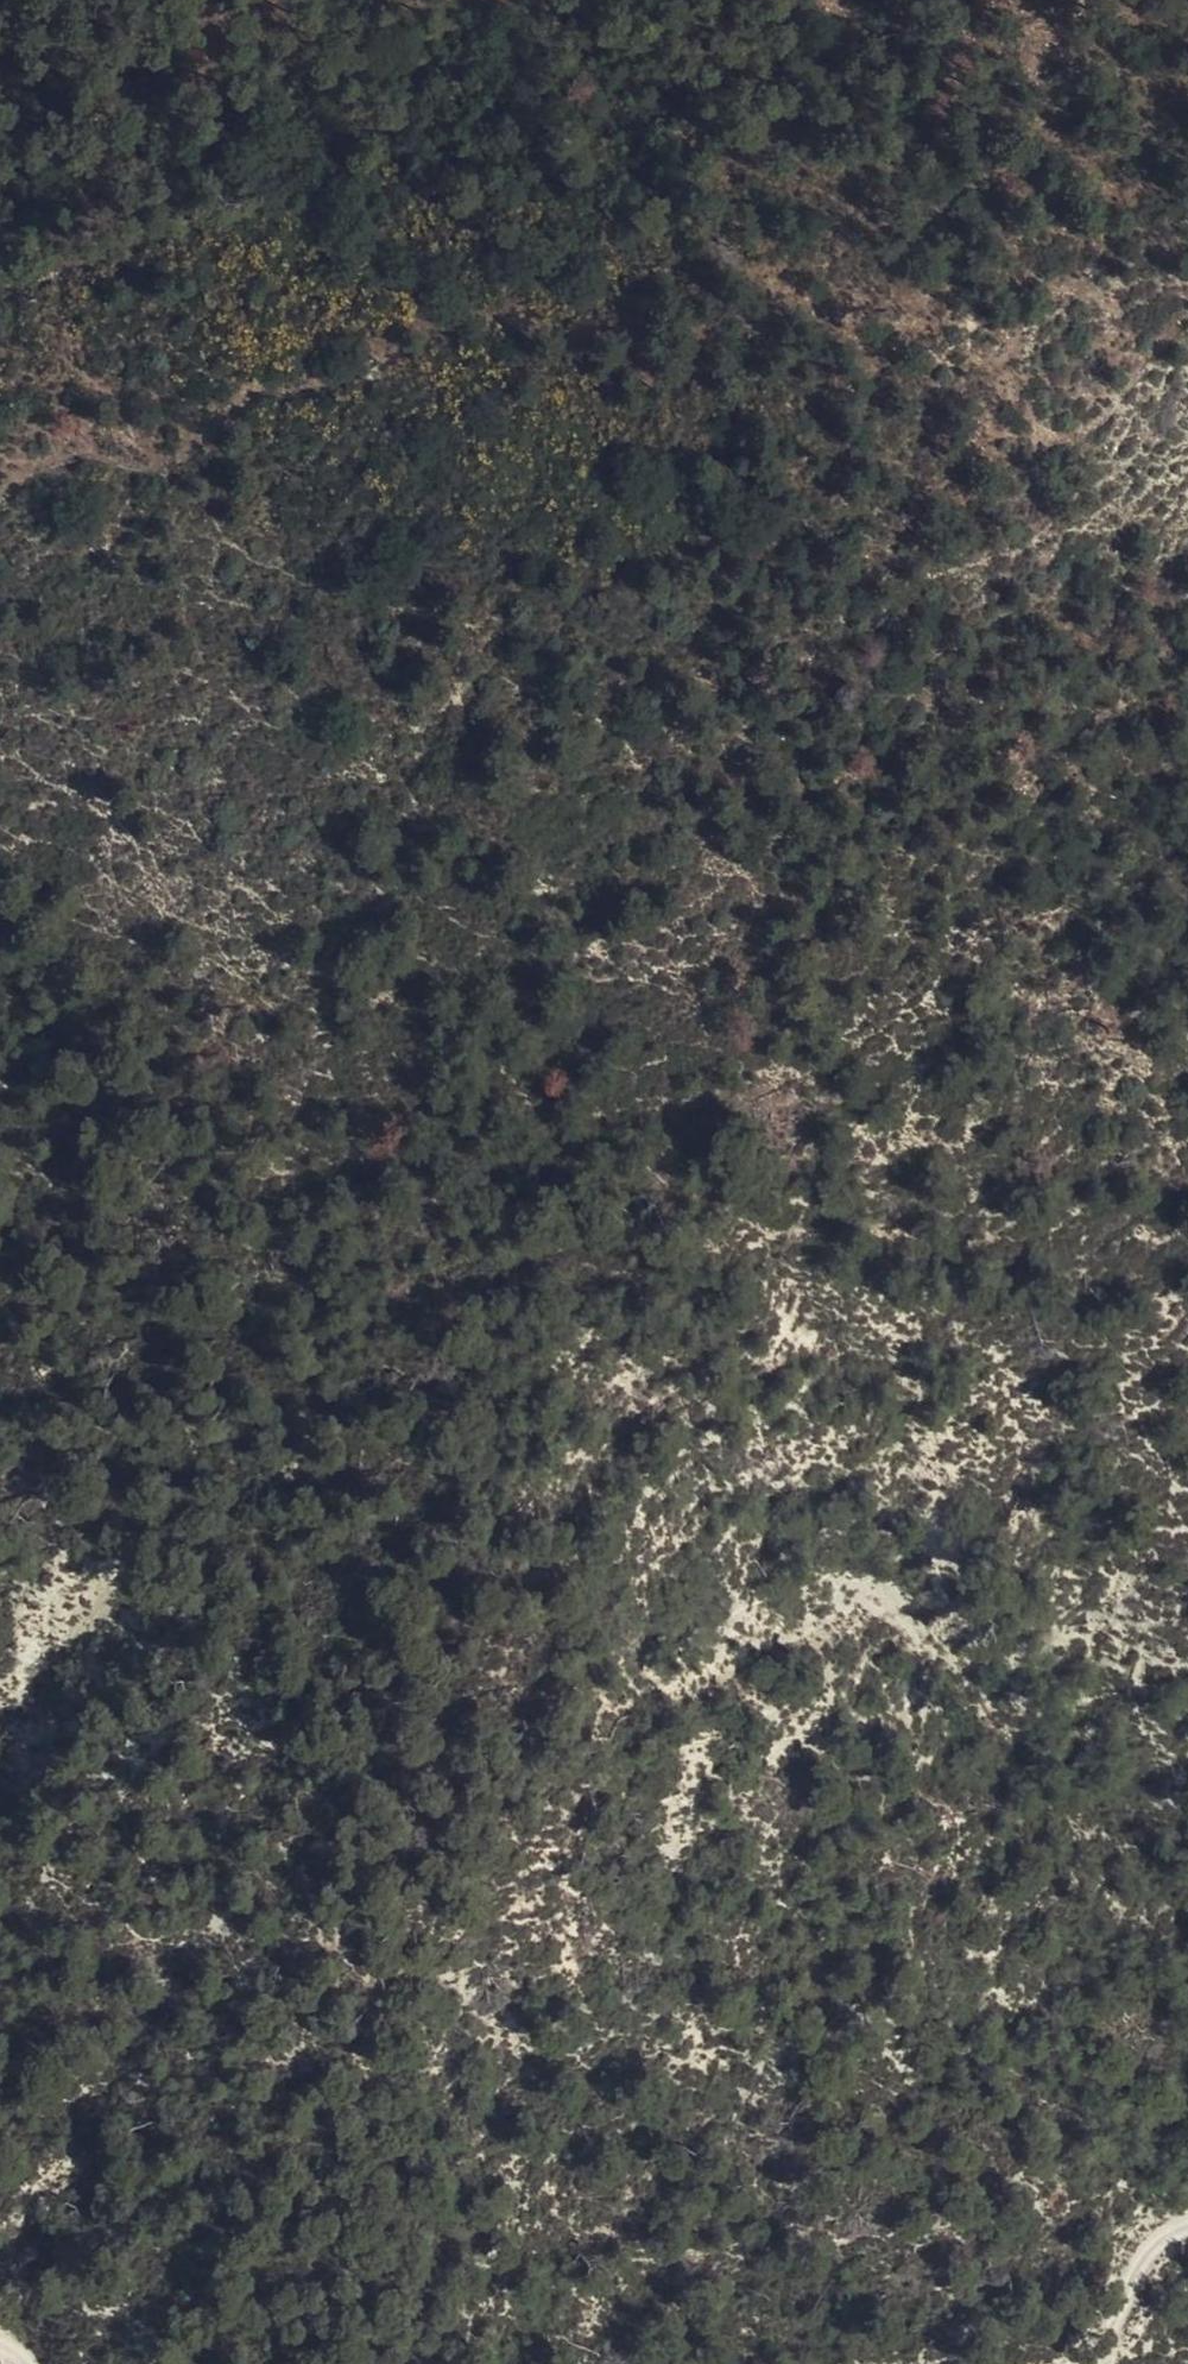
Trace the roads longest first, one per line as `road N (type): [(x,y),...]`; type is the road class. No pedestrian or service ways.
road 1 (track): [(1187,2233),(1159,2242),(1089,2363)]

